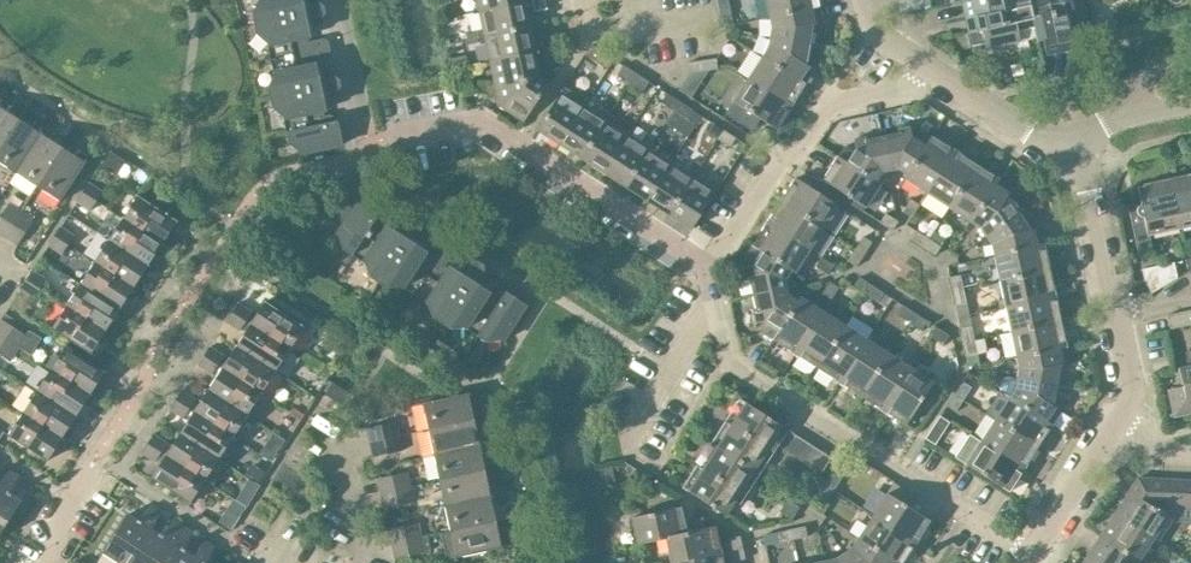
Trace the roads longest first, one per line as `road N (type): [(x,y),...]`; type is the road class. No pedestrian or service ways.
road 1 (residential): [(1033,551),(733,367),(714,271)]
road 2 (residential): [(714,271),(827,103),(902,89),(921,62)]
road 3 (residential): [(714,271),(468,121)]
road 4 (residential): [(1117,419),(1134,388),(1089,189),(1071,155)]
road 5 (residential): [(1071,155),(921,62)]
road 6 (residential): [(709,14),(591,39),(583,0)]
road 7 (residential): [(1033,551),(1117,419)]
road 8 (residential): [(357,562),(341,435)]

